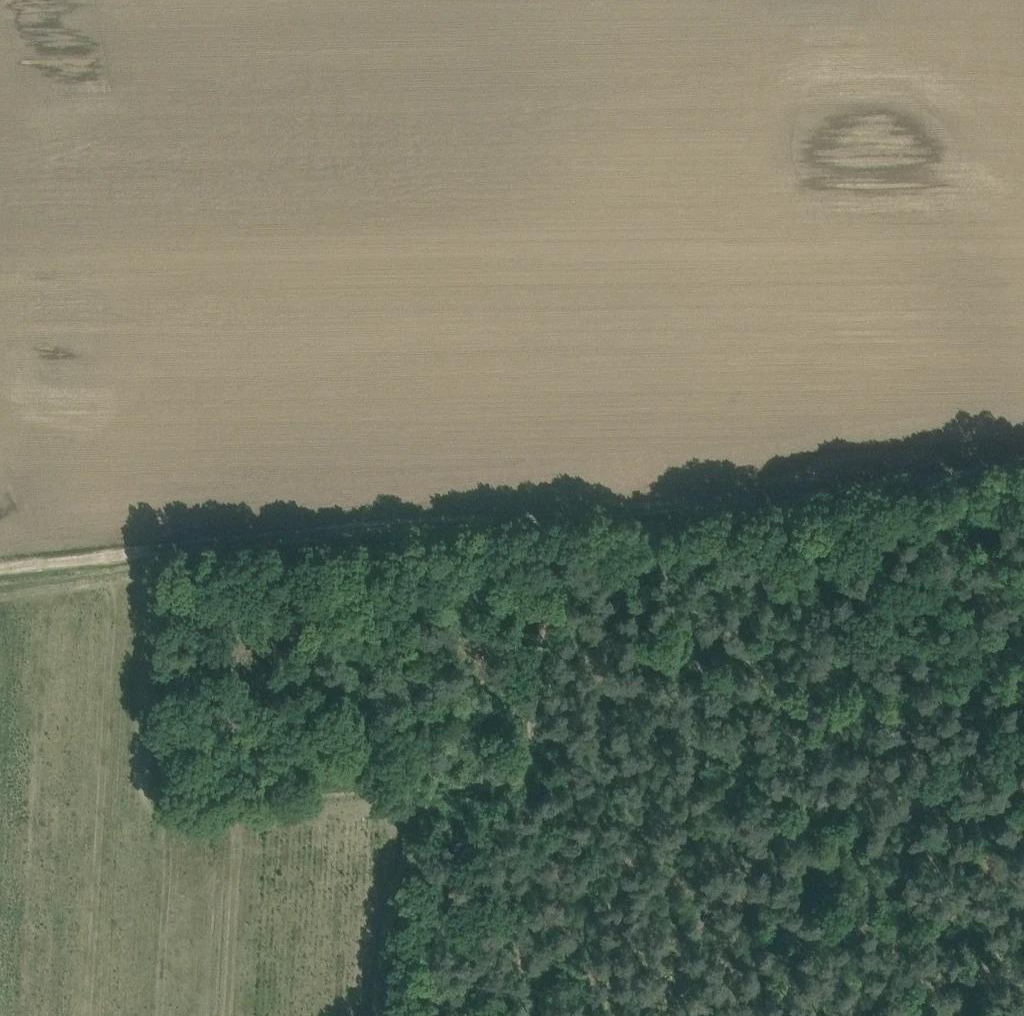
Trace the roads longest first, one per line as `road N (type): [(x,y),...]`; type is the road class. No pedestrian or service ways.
road 1 (track): [(0,571),(868,478),(1023,453)]
road 2 (track): [(1023,848),(847,1015)]

